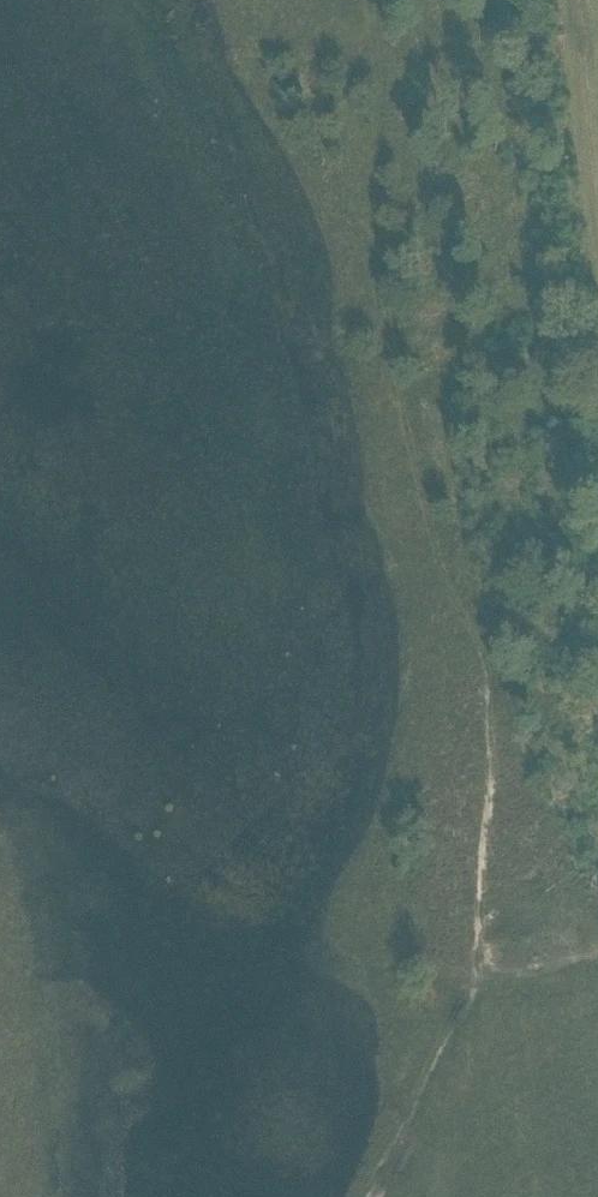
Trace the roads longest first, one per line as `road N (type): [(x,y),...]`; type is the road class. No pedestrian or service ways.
road 1 (track): [(382,1196),(479,1017),(597,1007)]

